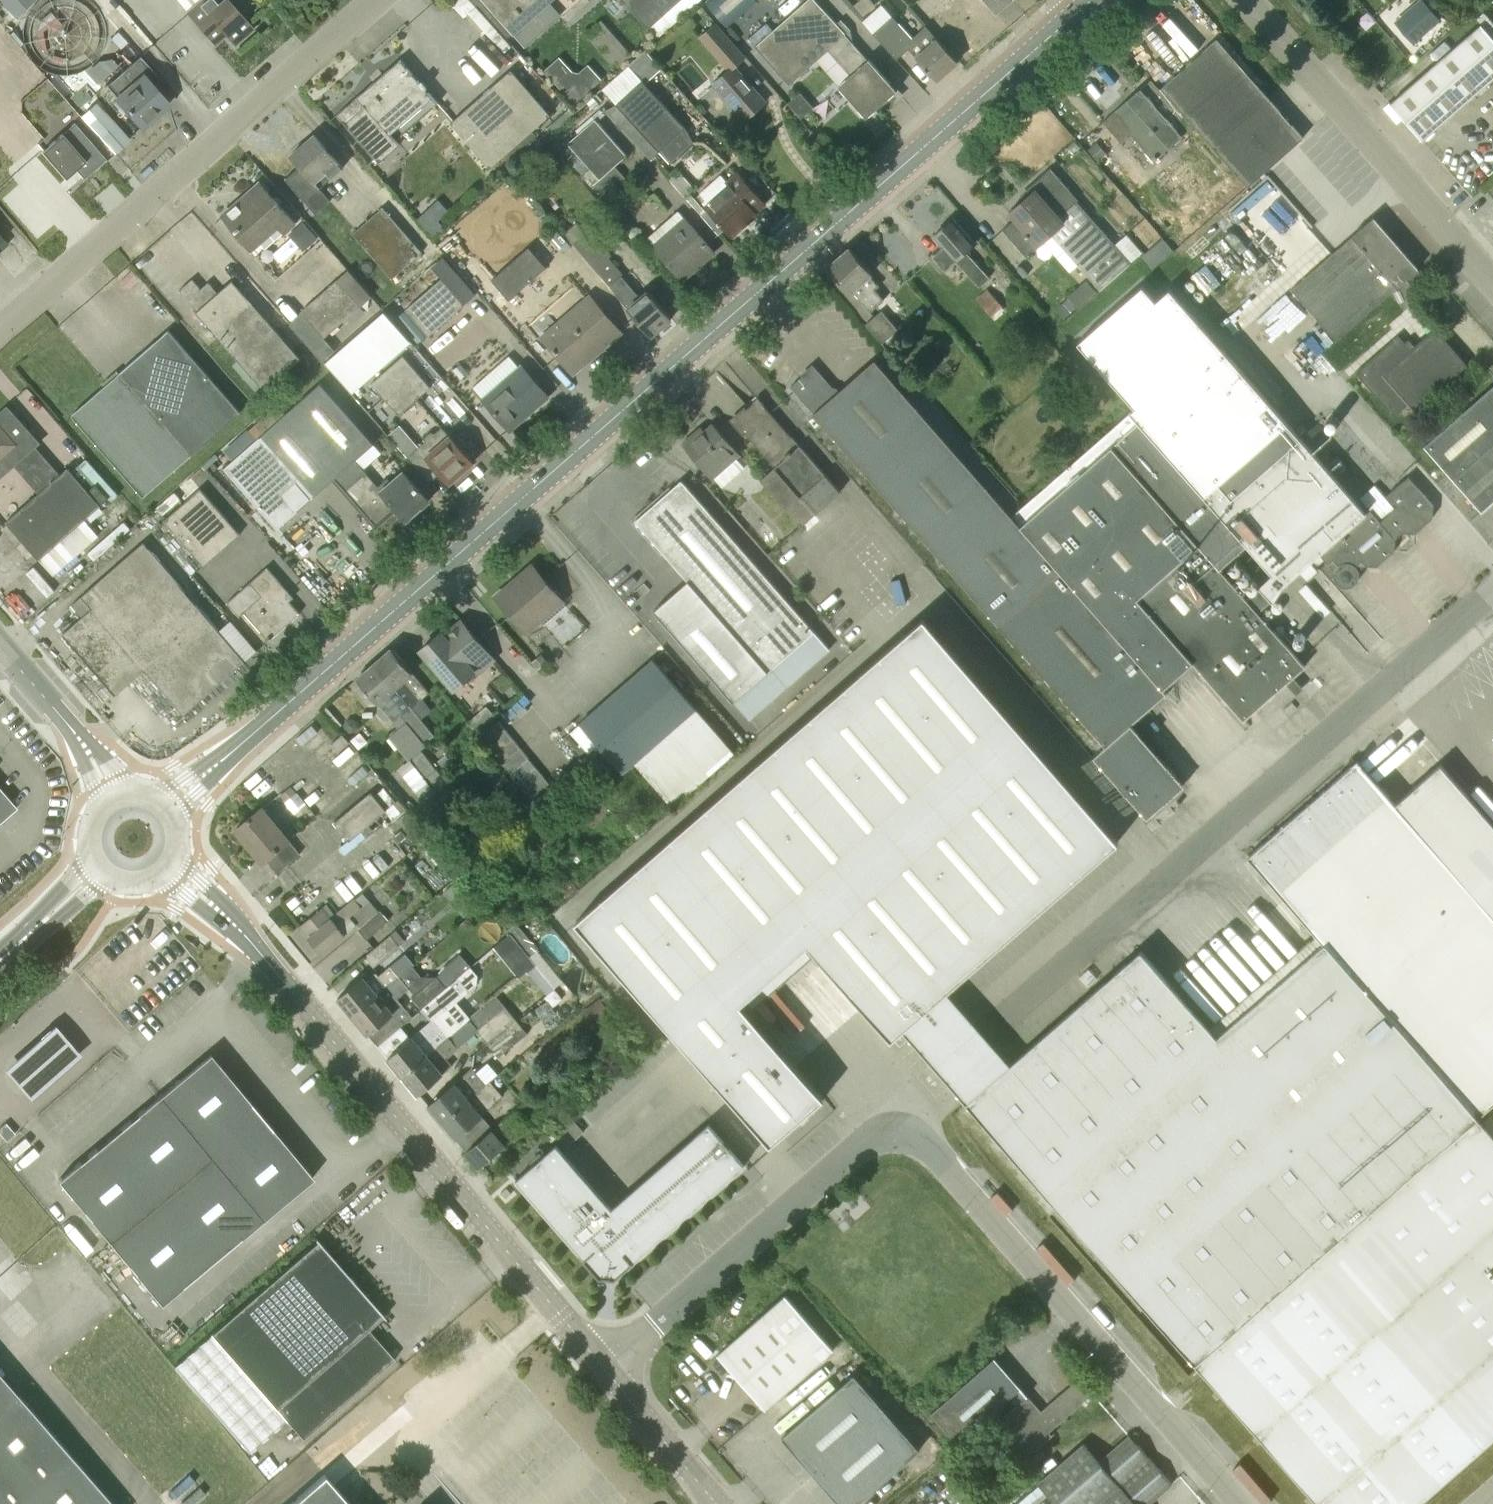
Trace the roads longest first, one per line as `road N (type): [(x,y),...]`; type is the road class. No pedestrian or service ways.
road 1 (tertiary): [(165,805),(1087,2)]
road 2 (unclassified): [(605,1364),(864,1141),(905,1128),(924,1137),(1241,1503)]
road 3 (tertiary): [(605,1364),(264,958),(169,865)]
road 4 (unclassified): [(0,329),(375,0)]
road 5 (residential): [(1492,280),(1248,0)]
road 6 (unclassified): [(113,796),(90,752),(0,643)]
road 7 (tertiary): [(722,1503),(605,1364)]
road 8 (tertiary): [(0,957),(100,869)]

